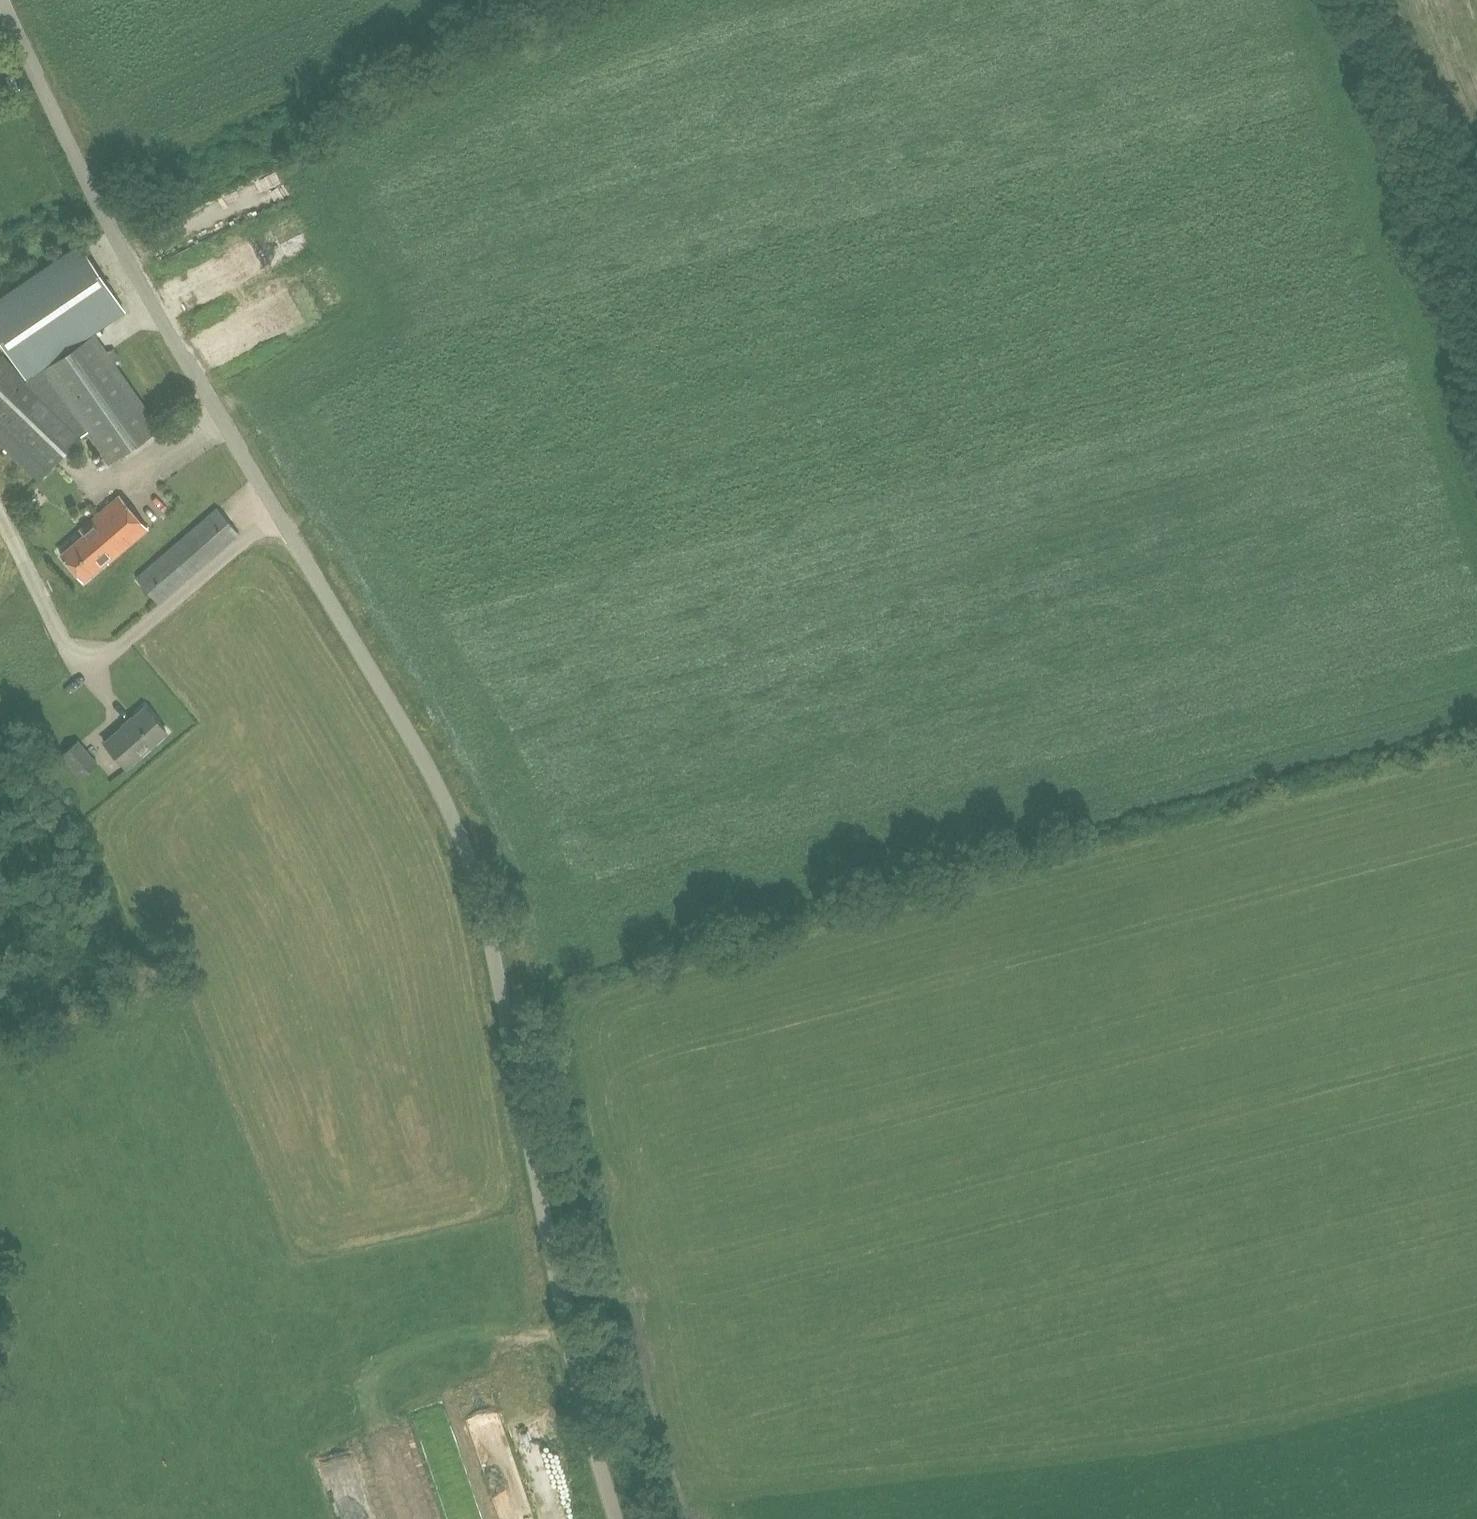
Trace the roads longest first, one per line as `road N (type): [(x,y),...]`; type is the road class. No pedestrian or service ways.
road 1 (unclassified): [(616,1518),(568,1338),(486,896),(446,783),(104,209),(5,0)]

